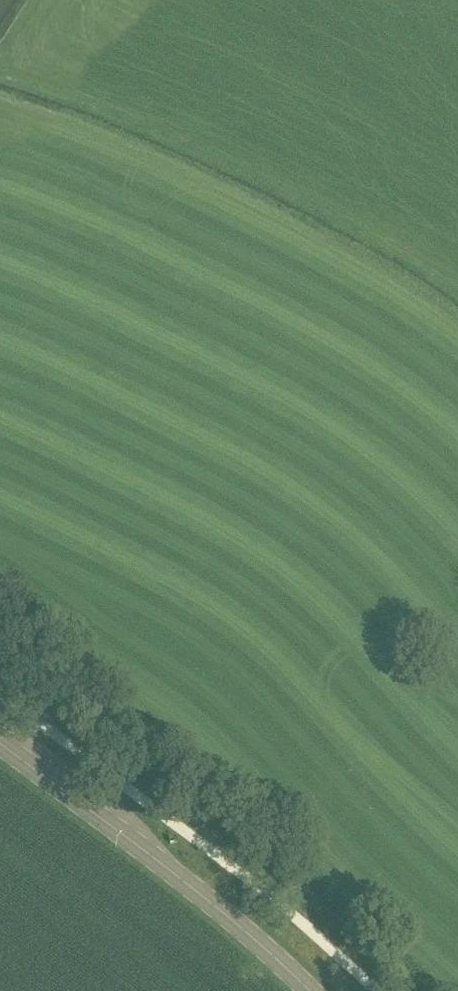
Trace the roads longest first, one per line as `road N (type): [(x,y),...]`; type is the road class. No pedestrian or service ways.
road 1 (secondary): [(305,990),(243,934),(0,749)]

